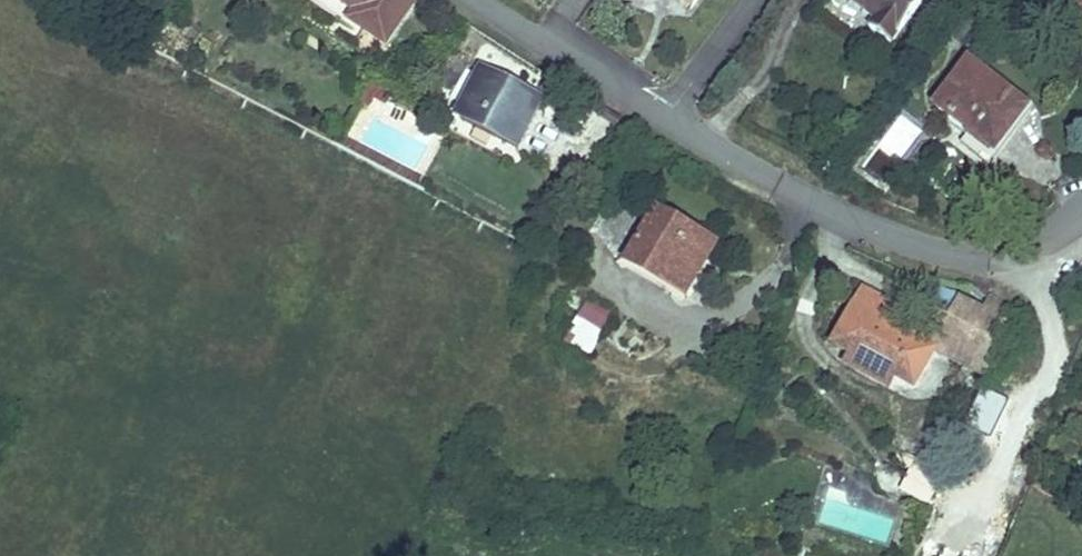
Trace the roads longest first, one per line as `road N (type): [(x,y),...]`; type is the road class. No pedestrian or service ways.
road 1 (residential): [(1081,222),(976,261),(817,194),(672,114)]
road 2 (residential): [(672,114),(497,0)]
road 3 (residential): [(752,0),(672,114)]

